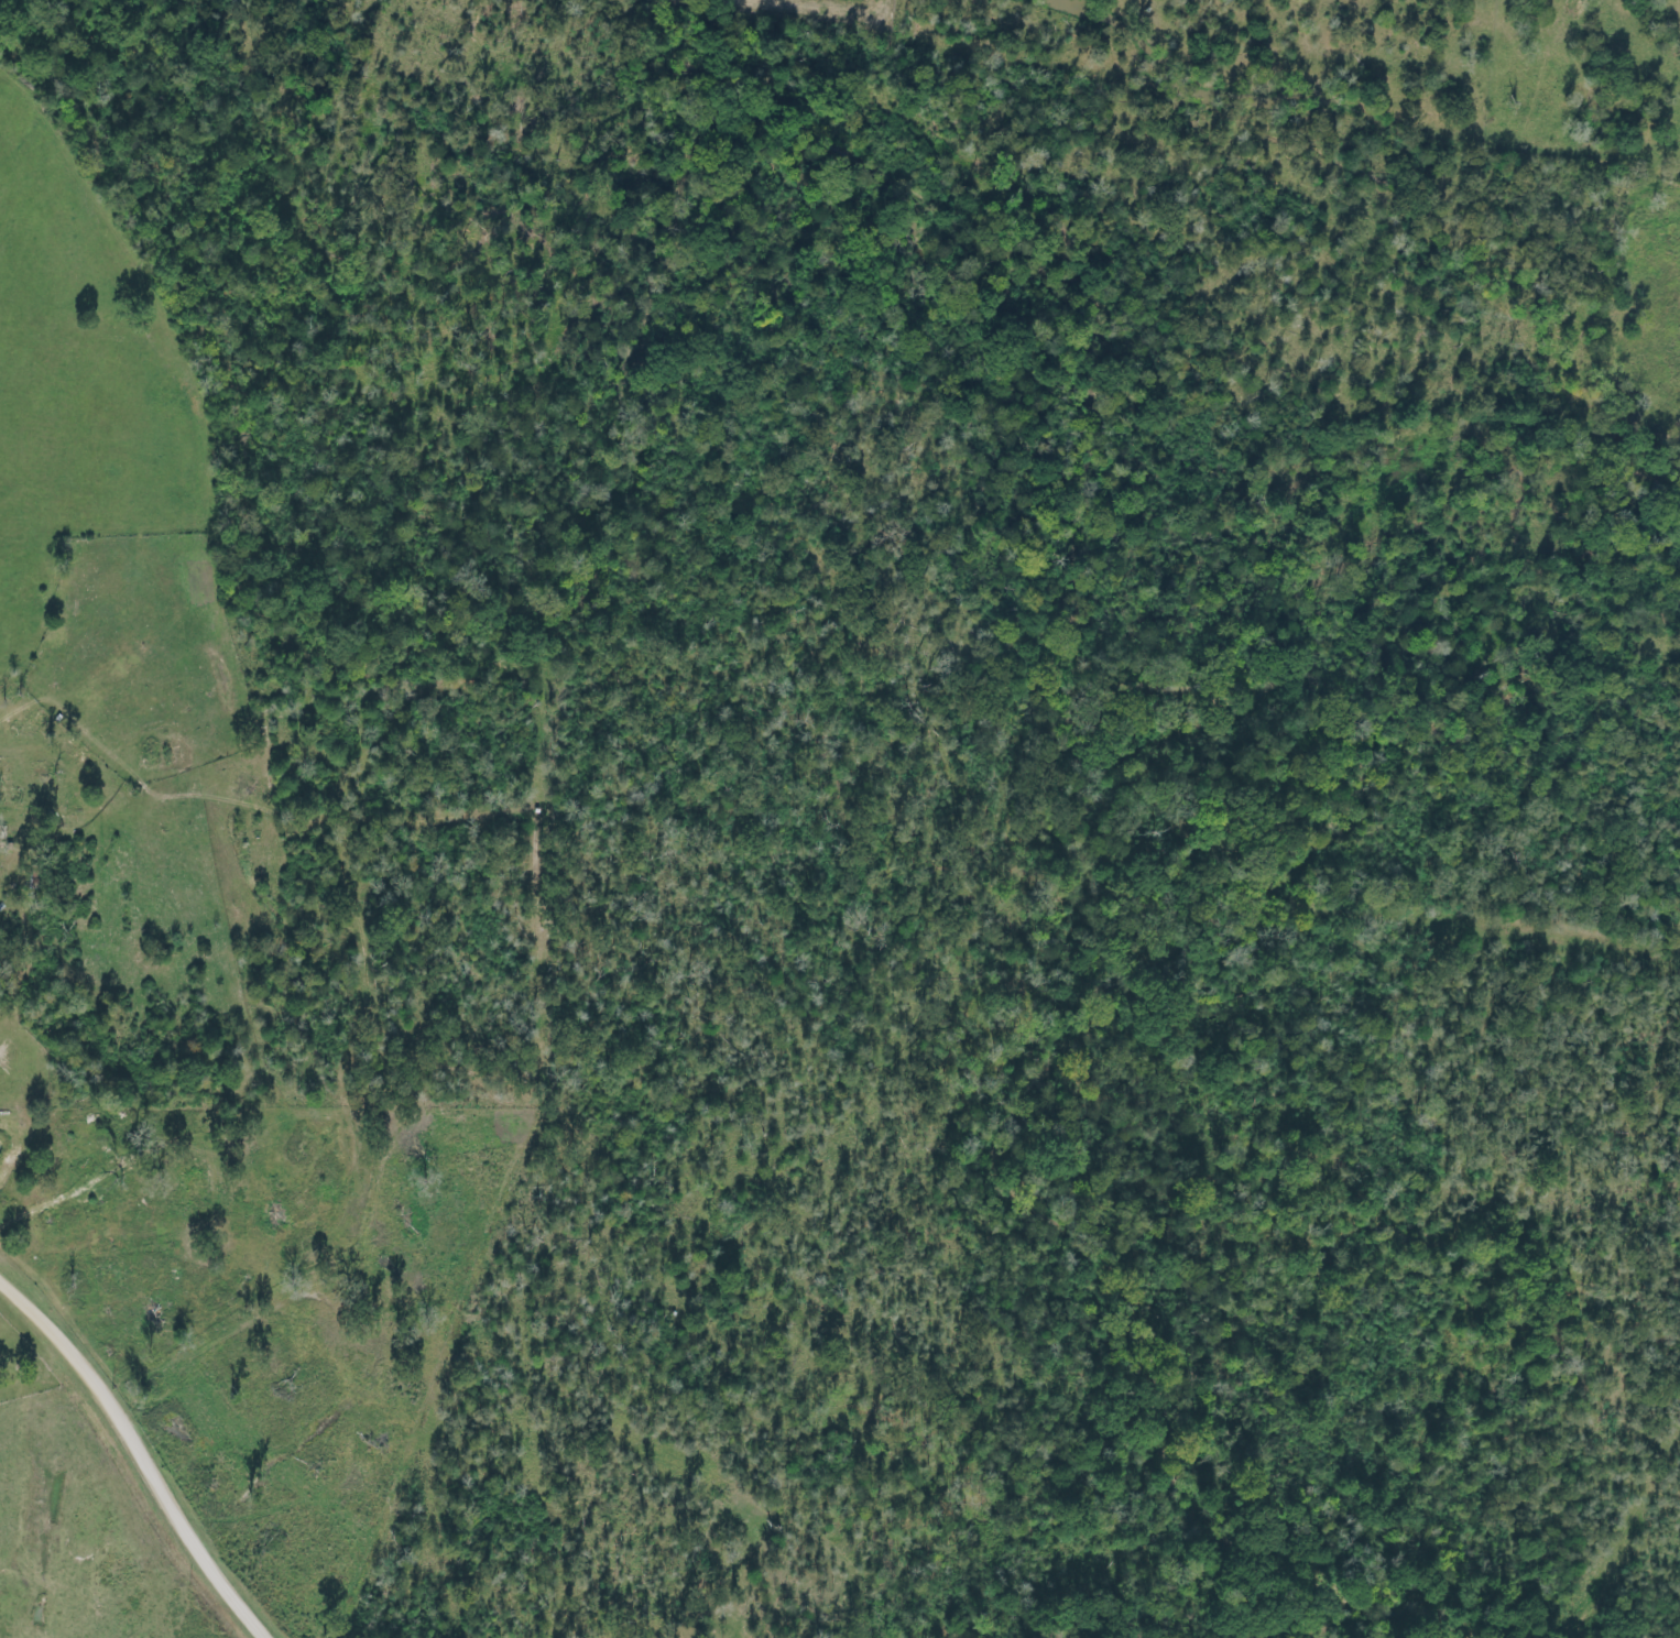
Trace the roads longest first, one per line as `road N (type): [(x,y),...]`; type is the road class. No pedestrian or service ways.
road 1 (residential): [(270,1637),(197,1543),(111,1408),(0,1279)]

